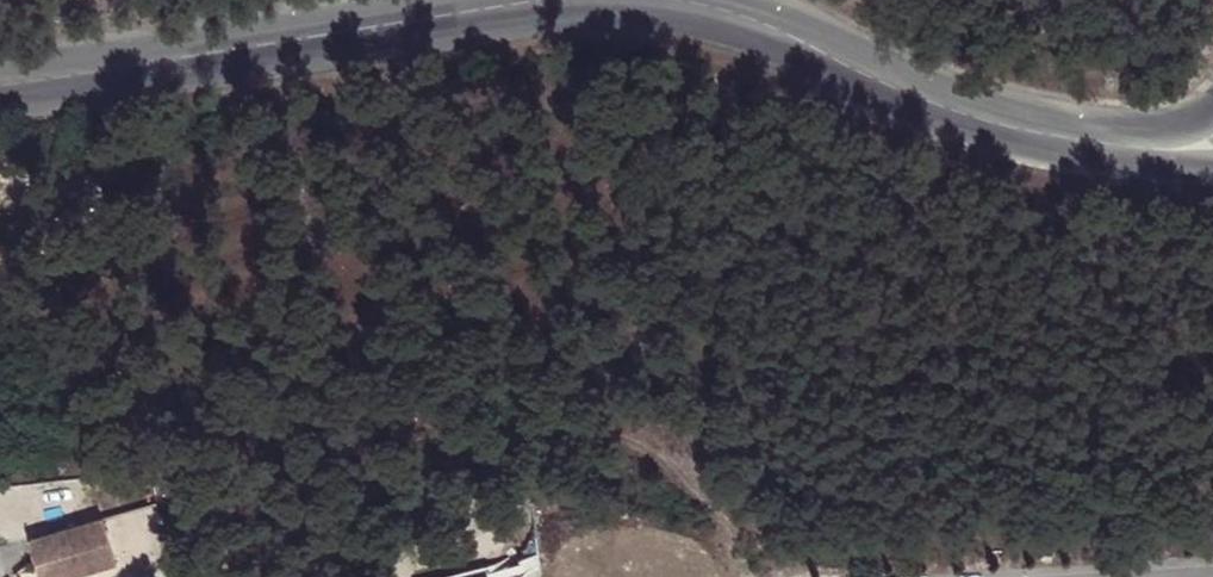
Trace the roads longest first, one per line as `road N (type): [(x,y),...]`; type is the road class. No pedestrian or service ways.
road 1 (residential): [(0,86),(550,0)]
road 2 (residential): [(664,0),(723,10),(928,99),(1069,140)]
road 3 (residential): [(1212,110),(1165,131),(1069,140)]
road 4 (residential): [(1069,140),(1212,165)]

